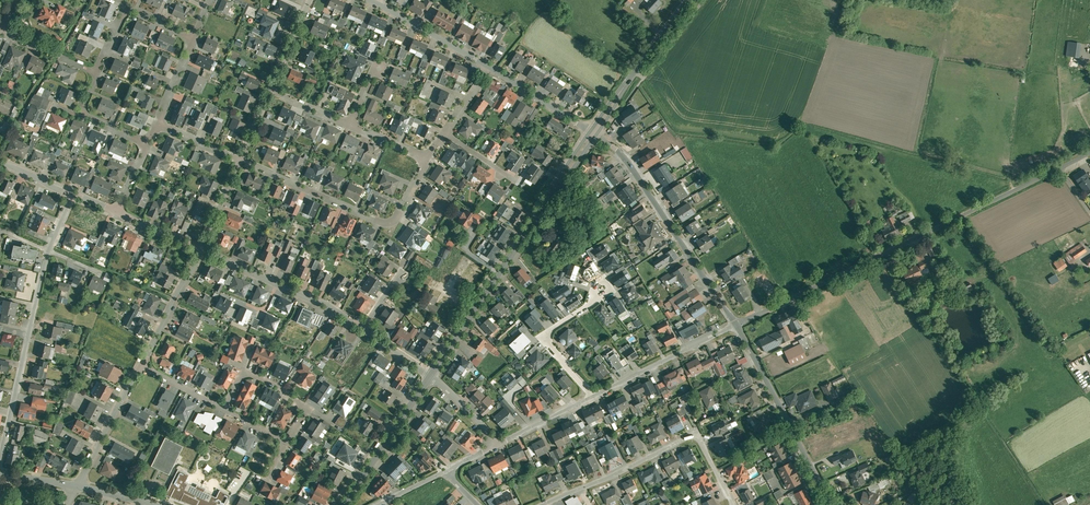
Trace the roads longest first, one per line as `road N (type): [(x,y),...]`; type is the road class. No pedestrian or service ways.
road 1 (unclassified): [(1059,168),(736,324)]
road 2 (secondary): [(430,375),(593,132)]
road 3 (residential): [(542,504),(692,437),(734,504)]
road 4 (residential): [(239,157),(386,223),(396,218),(428,158)]
road 5 (residential): [(736,324),(637,176),(593,132)]
road 6 (residential): [(0,461),(47,249)]
road 7 (residential): [(831,504),(736,324)]
road 8 (residential): [(201,250),(363,329)]
road 9 (secondary): [(593,132),(688,0)]
road 10 (unclassified): [(736,324),(592,396)]
road 11 (secondary): [(342,504),(430,375)]
road 12 (residential): [(285,442),(305,409),(280,388),(245,374),(224,408)]
road 13 (residential): [(592,396),(546,337),(603,290)]
road 14 (residential): [(490,66),(362,0)]
road 15 (residential): [(195,38),(129,10),(96,71)]
road 16 (residential): [(77,485),(138,365)]
road 17 (residential): [(138,365),(201,250)]
road 18 (residential): [(593,132),(490,66)]

